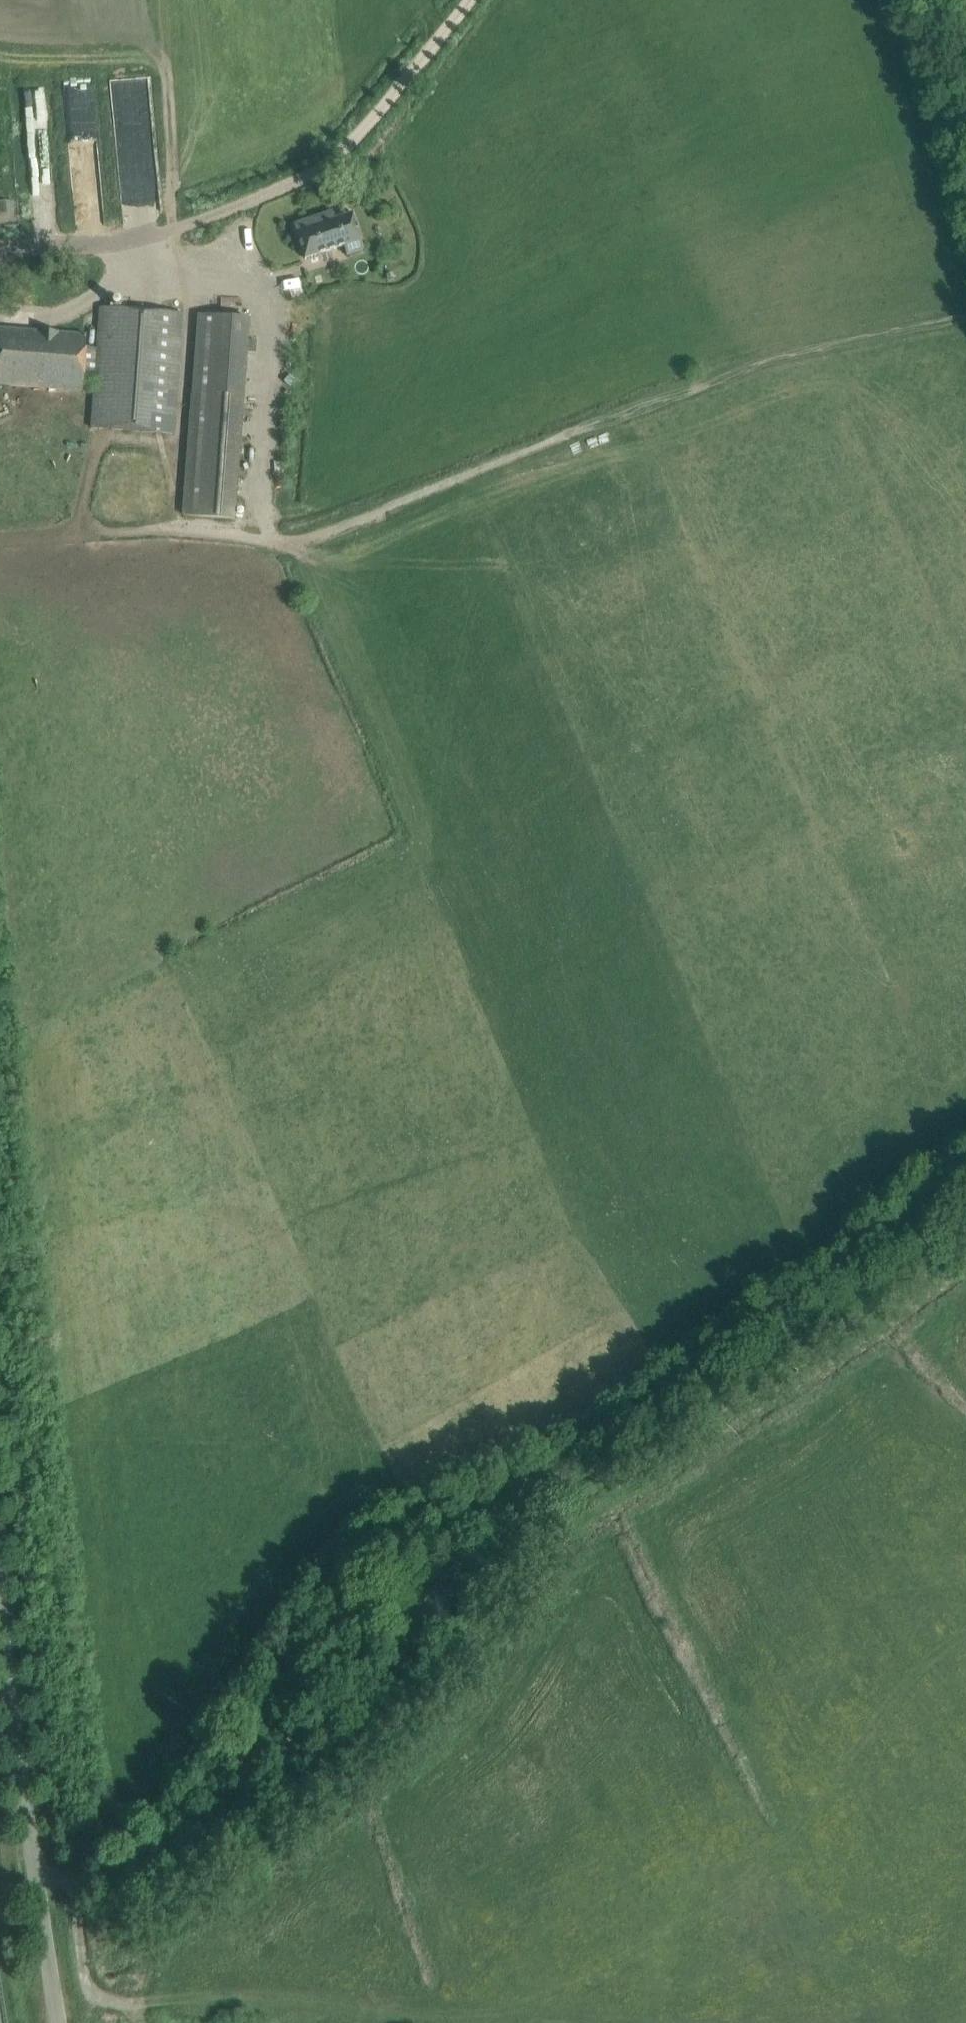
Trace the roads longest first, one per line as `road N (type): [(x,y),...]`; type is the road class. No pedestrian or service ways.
road 1 (unclassified): [(0,236),(152,234),(337,181),(476,0)]
road 2 (unclassified): [(59,2022),(0,1590)]

